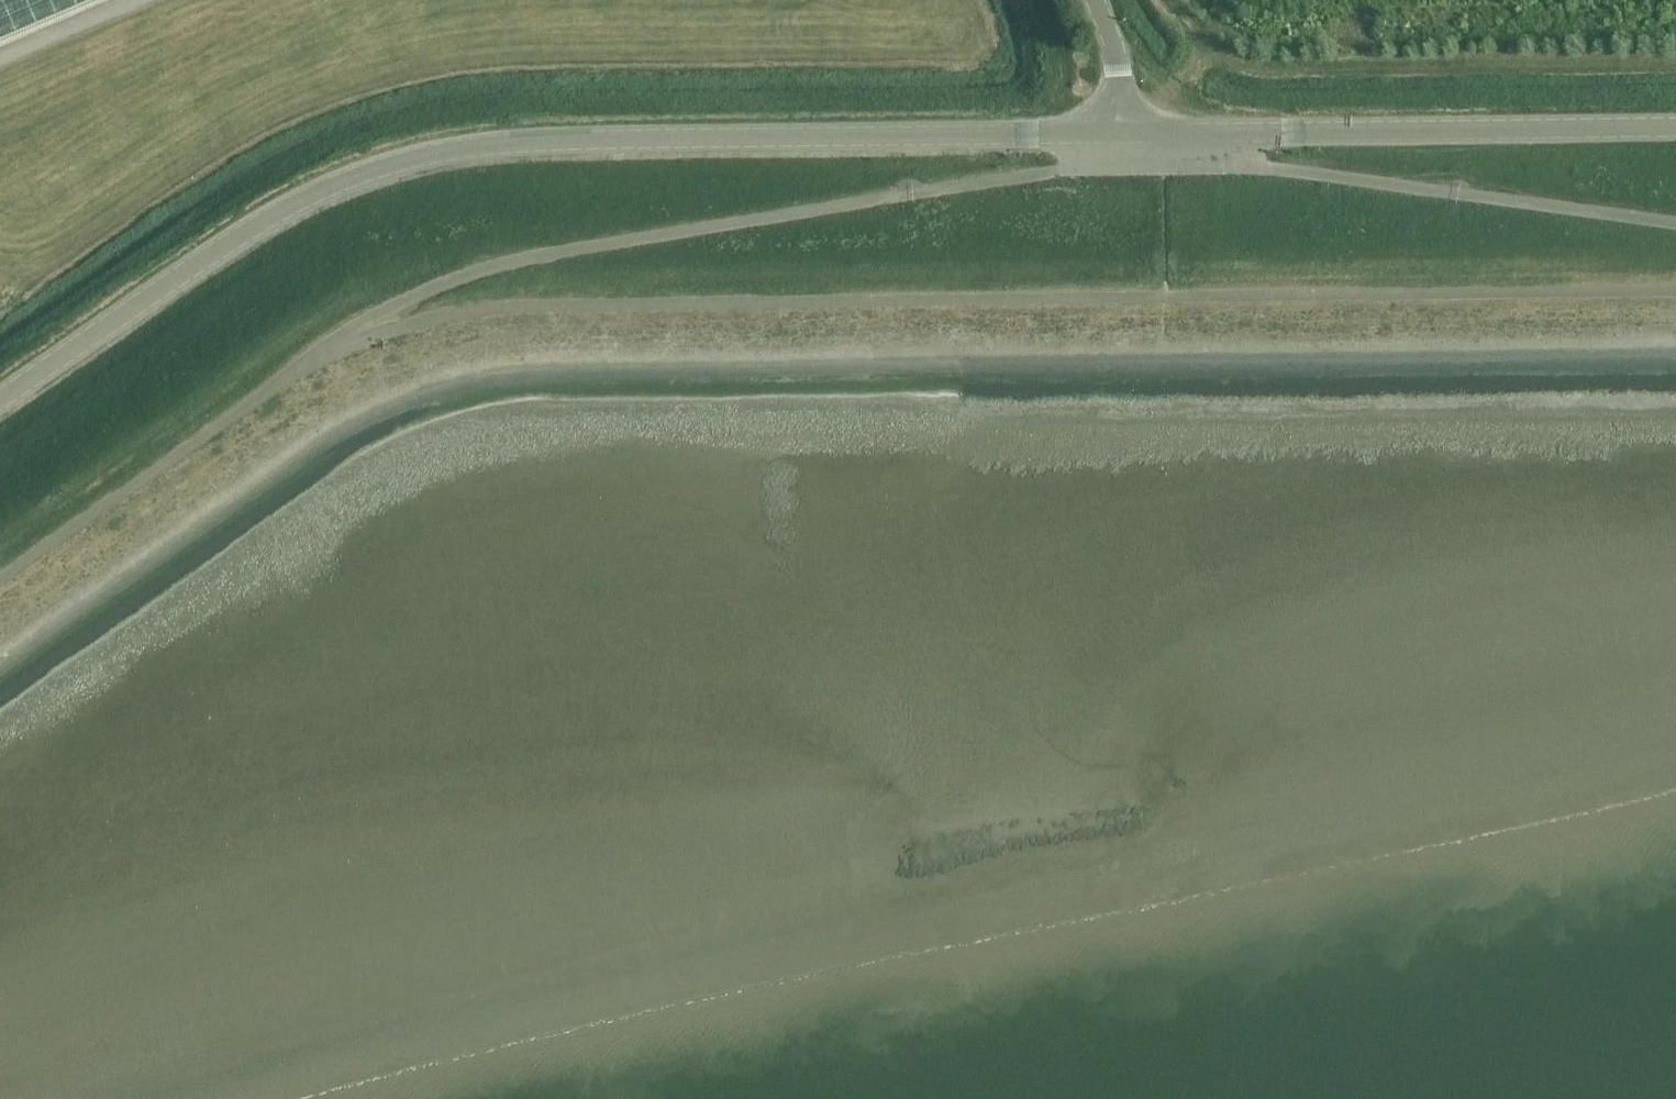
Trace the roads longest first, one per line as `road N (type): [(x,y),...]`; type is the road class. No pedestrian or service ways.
road 1 (unclassified): [(0,403),(231,239),(366,171),(451,149),(1122,134)]
road 2 (unclassified): [(1122,134),(1675,132)]
road 3 (unclassified): [(1122,134),(1117,51),(1095,0)]

